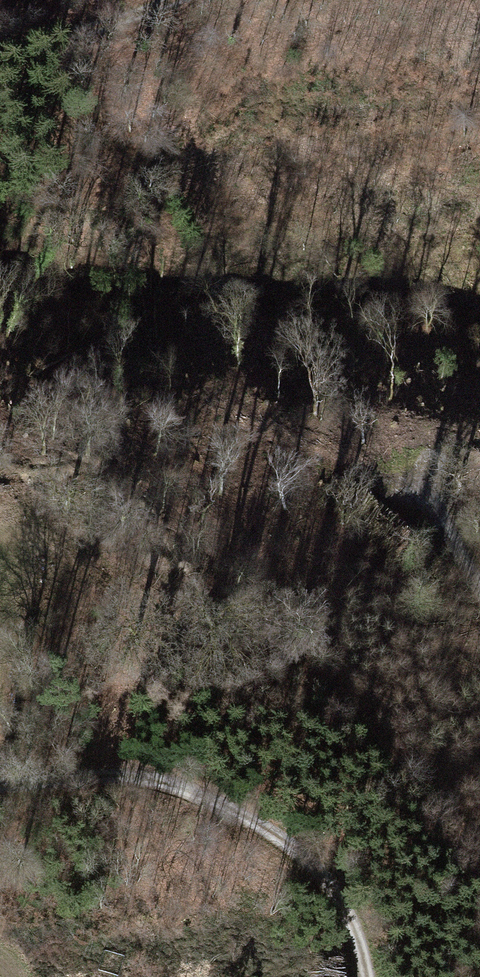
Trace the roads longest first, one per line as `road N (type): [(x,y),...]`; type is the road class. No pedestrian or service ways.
road 1 (track): [(0,782),(113,767),(214,799),(302,856),(350,916),(361,976)]
road 2 (track): [(162,0),(86,30),(0,49)]
road 3 (track): [(342,109),(452,114),(479,106)]

